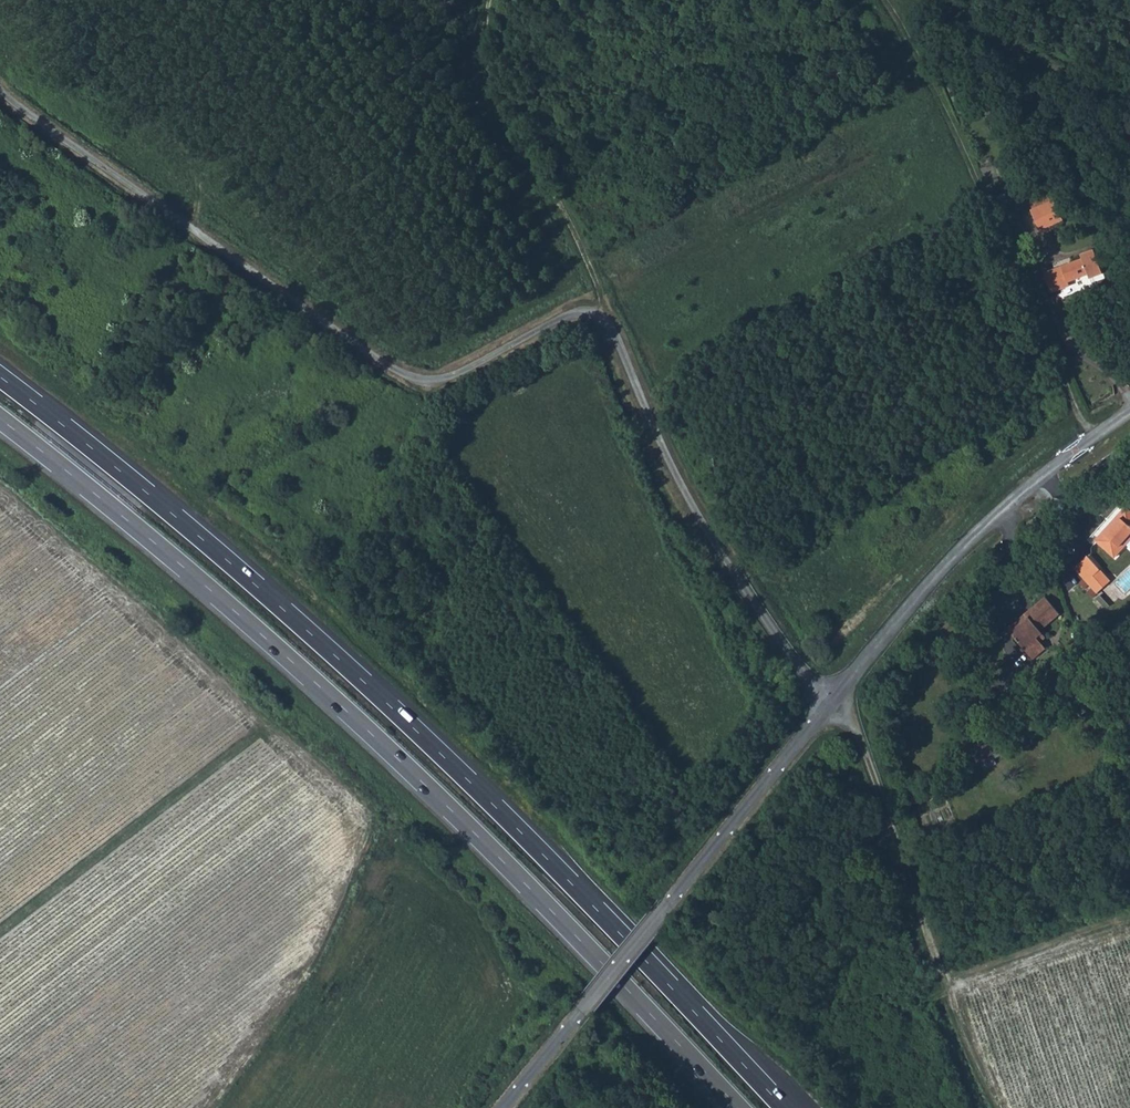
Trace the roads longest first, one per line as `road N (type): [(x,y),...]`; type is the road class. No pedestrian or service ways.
road 1 (unclassified): [(831,698),(791,658),(689,500),(615,332),(593,314),(567,318),(449,380),(416,383),(382,368),(0,90)]
road 2 (trunk): [(783,1107),(412,726),(148,494),(0,378)]
road 3 (trunk): [(0,419),(344,709),(738,1107)]
road 4 (unclassified): [(503,1107),(831,698)]
road 5 (track): [(1098,440),(1080,419),(951,123),(878,0)]
road 6 (unclassified): [(831,698),(958,553),(1129,418)]
road 7 (track): [(593,314),(600,295),(579,242),(480,65),(489,0)]
road 8 (track): [(831,698),(854,732),(930,953),(947,976),(985,976)]
road 9 (track): [(214,1107),(324,957),(380,839)]

